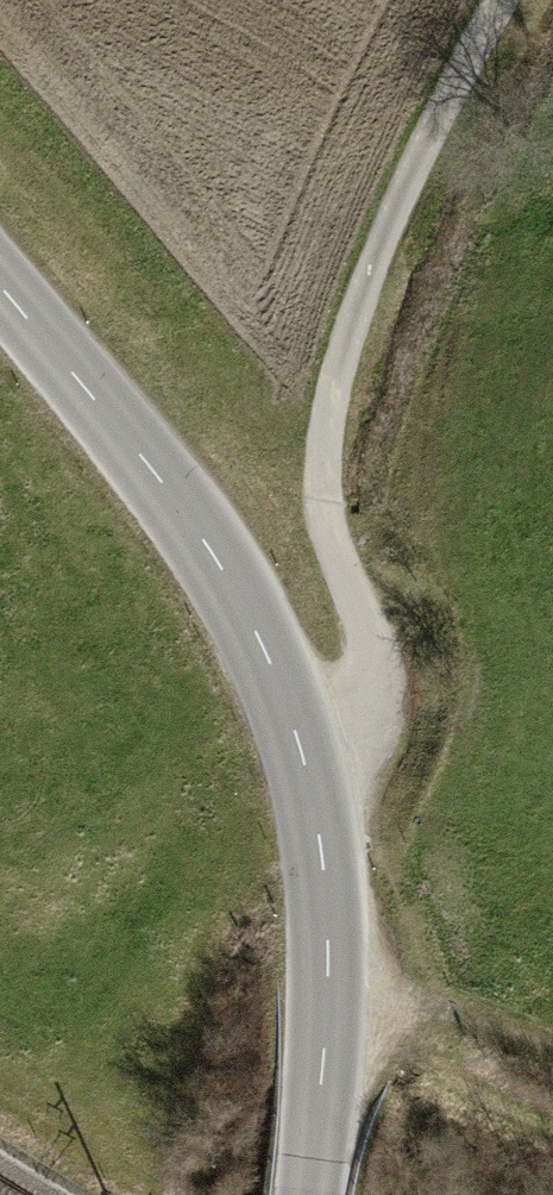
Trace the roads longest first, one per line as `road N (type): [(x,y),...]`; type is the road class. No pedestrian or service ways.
road 1 (tertiary): [(308,1194),(327,985),(312,785),(280,686),(148,473),(0,291)]
road 2 (track): [(312,785),(364,744),(381,677),(328,533),(323,469),(337,371),(415,163),(503,0)]
road 3 (track): [(552,1050),(435,1006),(327,985)]

